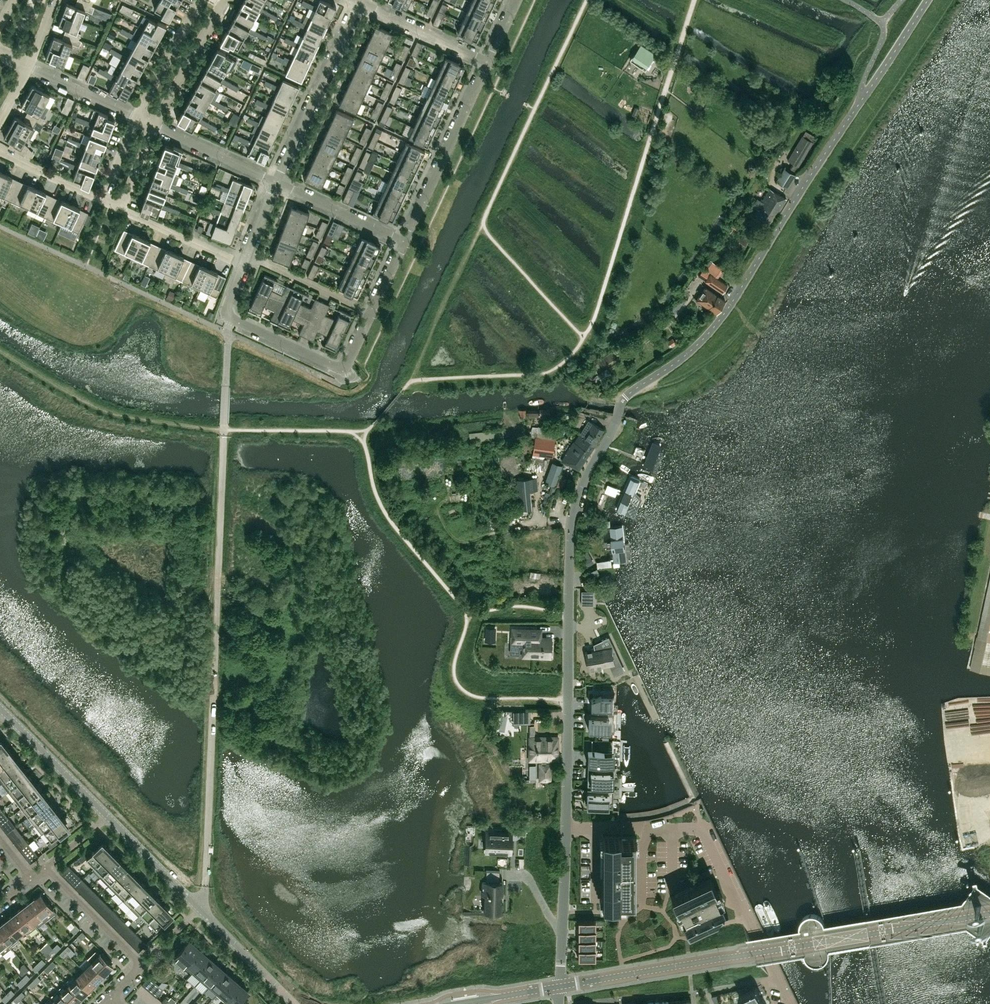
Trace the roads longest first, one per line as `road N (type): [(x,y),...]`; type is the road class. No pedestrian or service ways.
road 1 (unclassified): [(566,830),(570,537),(583,478),(625,398),(718,316),(926,0)]
road 2 (residential): [(558,986),(989,912)]
road 3 (residential): [(566,830),(705,835),(759,935)]
road 4 (residential): [(275,183),(360,2)]
road 5 (residential): [(405,241),(488,62)]
road 6 (residential): [(229,303),(234,320),(333,365),(350,358),(371,313)]
road 7 (unclassified): [(558,986),(566,830)]
road 8 (residential): [(405,241),(275,183)]
road 9 (residential): [(154,124),(223,0)]
road 10 (residential): [(488,62),(360,2)]
road 11 (residential): [(141,966),(45,866)]
road 12 (residential): [(371,313),(247,255)]
road 13 (residential): [(275,183),(154,124)]
road 14 (residential): [(243,266),(122,208)]
road 15 (residential): [(201,0),(136,116)]

